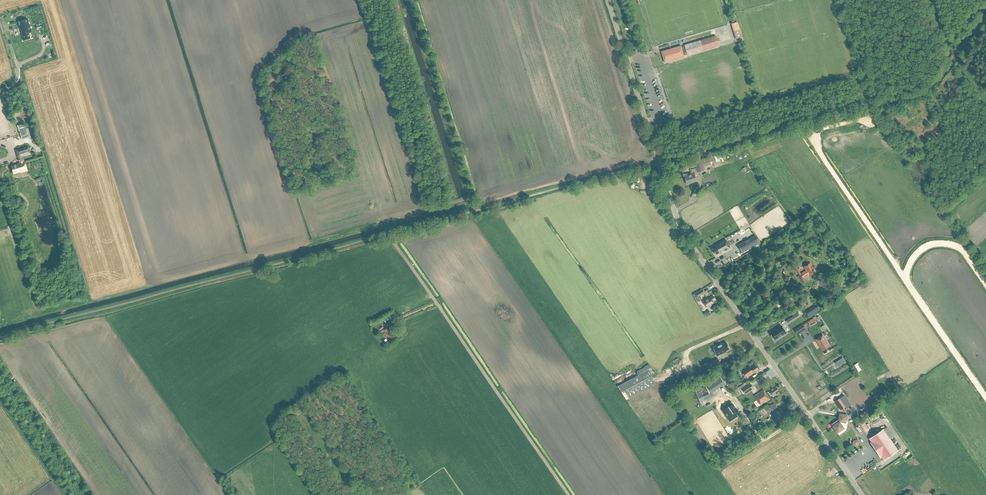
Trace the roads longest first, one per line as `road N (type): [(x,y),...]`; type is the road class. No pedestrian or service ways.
road 1 (tertiary): [(862,494),(679,220),(608,0)]

